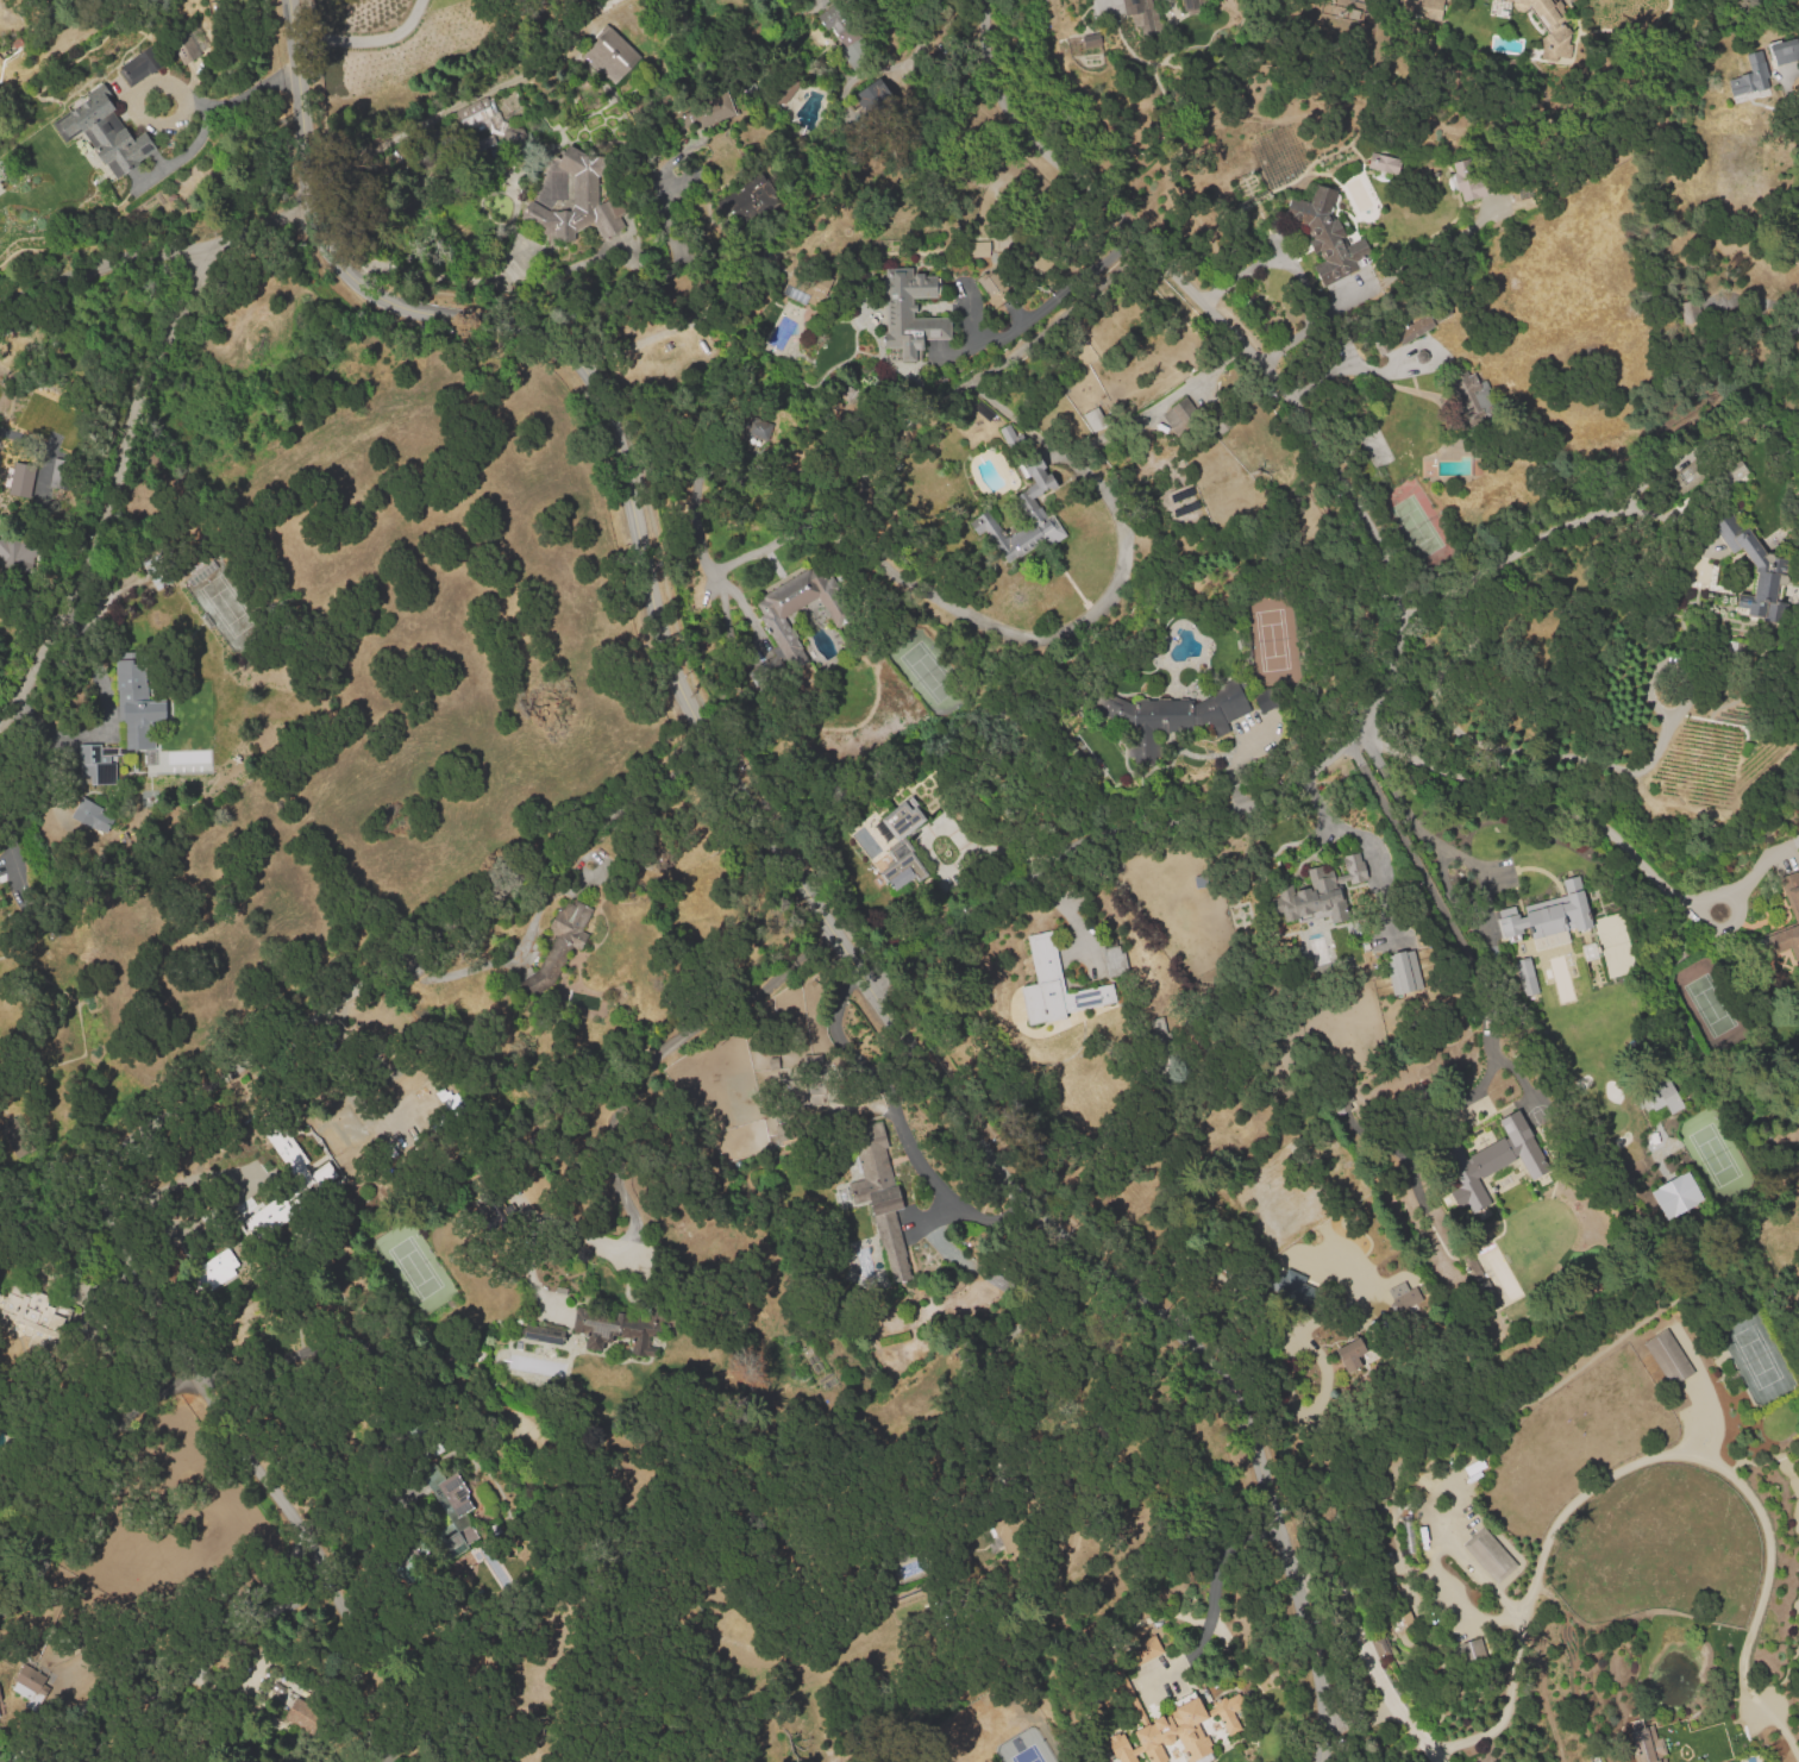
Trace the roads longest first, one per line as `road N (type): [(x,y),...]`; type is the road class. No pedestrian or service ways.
road 1 (residential): [(286,0),(308,187),(337,250),(384,290),(524,332),(577,370),(616,454),(669,653),(721,759),(1002,1172),(1166,1327),(1236,1415),(1297,1574),(1319,1761)]
road 2 (residential): [(992,0),(995,102),(1114,227),(1211,312),(1292,406),(1371,528),(1393,578),(1399,639),(1366,726),(1330,764),(1283,790),(1065,861),(934,936),(901,967),(880,1002)]
road 3 (residential): [(445,1761),(355,1655),(240,1413),(199,1384),(108,1240),(189,1108),(487,892),(721,759)]
road 4 (residential): [(203,249),(149,360),(79,583),(0,713)]
road 5 (residential): [(314,207),(203,249),(93,265),(0,306)]
road 6 (residential): [(1438,1761),(1334,1598),(1297,1574)]

